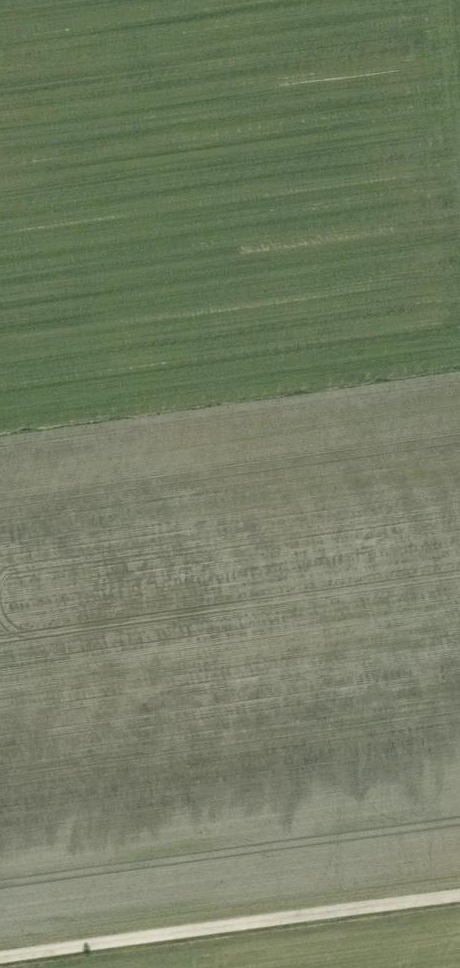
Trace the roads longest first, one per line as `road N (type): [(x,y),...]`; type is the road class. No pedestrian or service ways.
road 1 (track): [(459,891),(0,954)]

